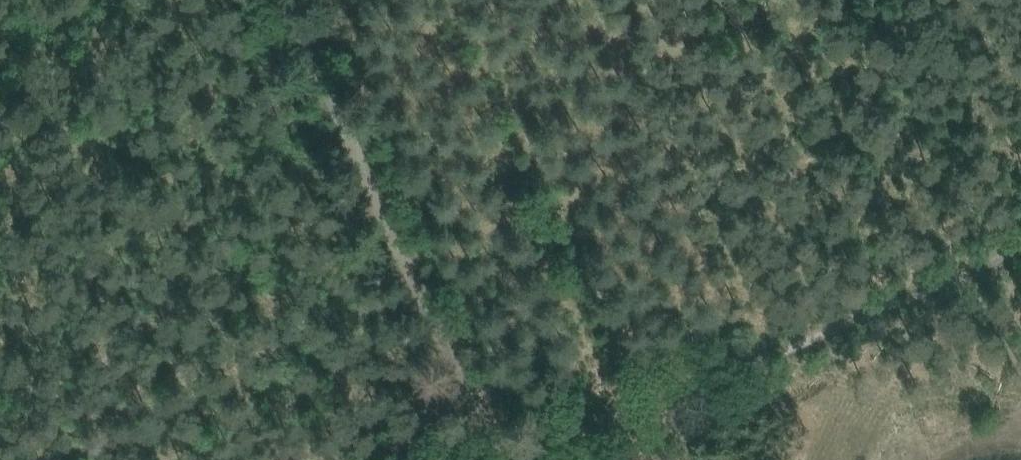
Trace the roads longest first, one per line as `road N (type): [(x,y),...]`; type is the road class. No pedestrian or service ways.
road 1 (track): [(294,0),(508,459)]
road 2 (track): [(971,270),(507,459)]

